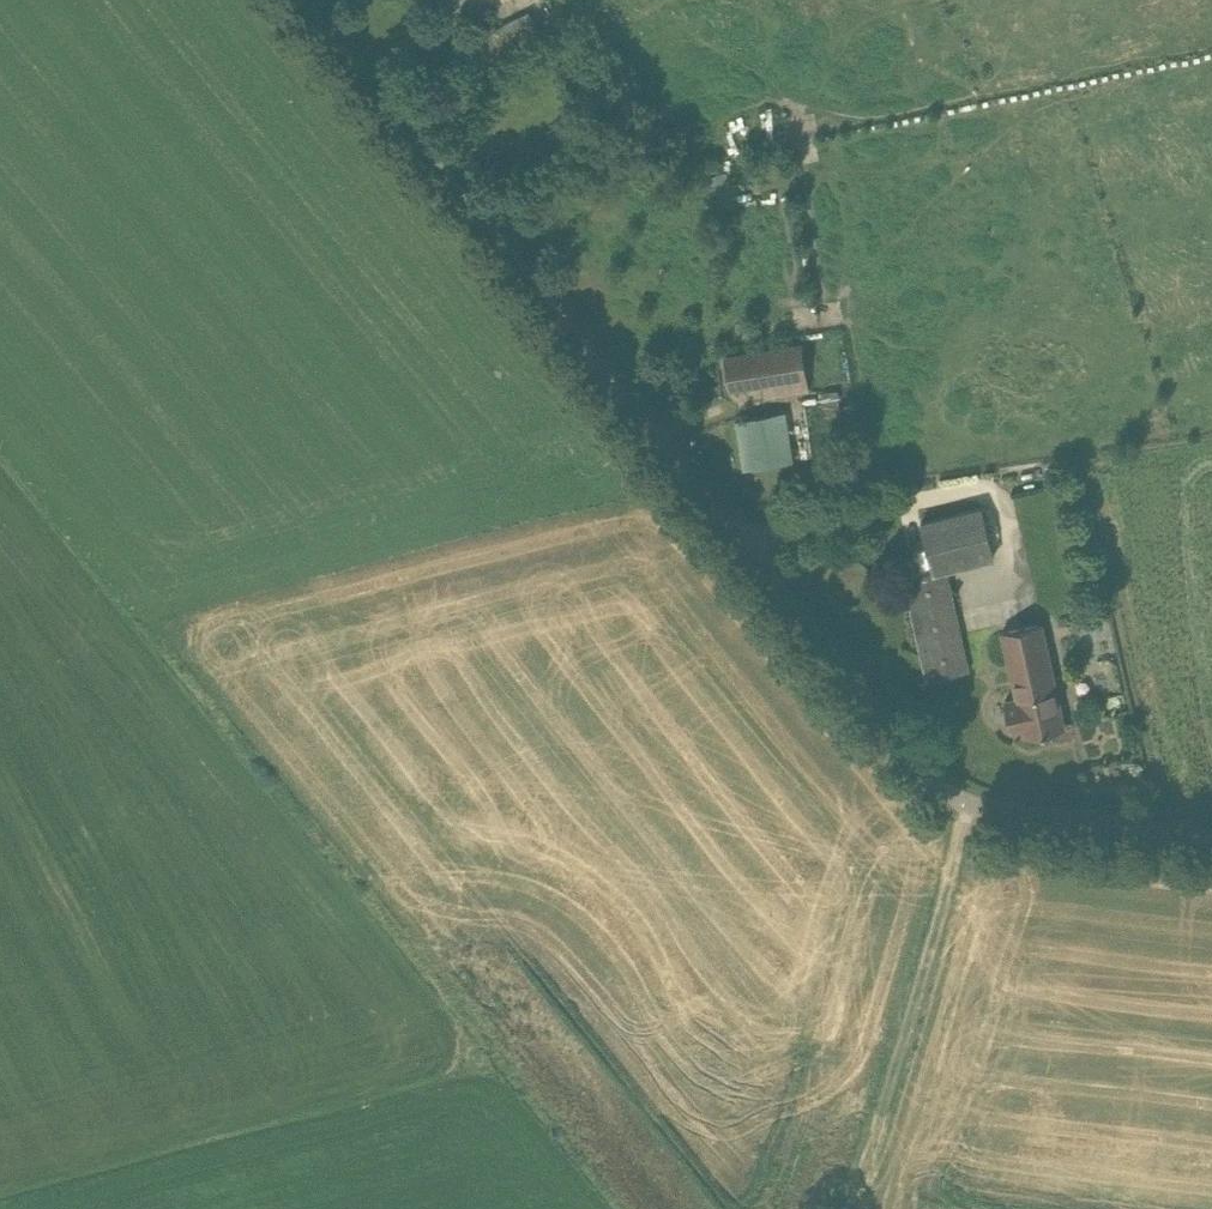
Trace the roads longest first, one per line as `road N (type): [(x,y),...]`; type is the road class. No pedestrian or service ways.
road 1 (unclassified): [(1211,836),(1017,812),(931,770),(292,0)]
road 2 (track): [(973,795),(853,1208)]

